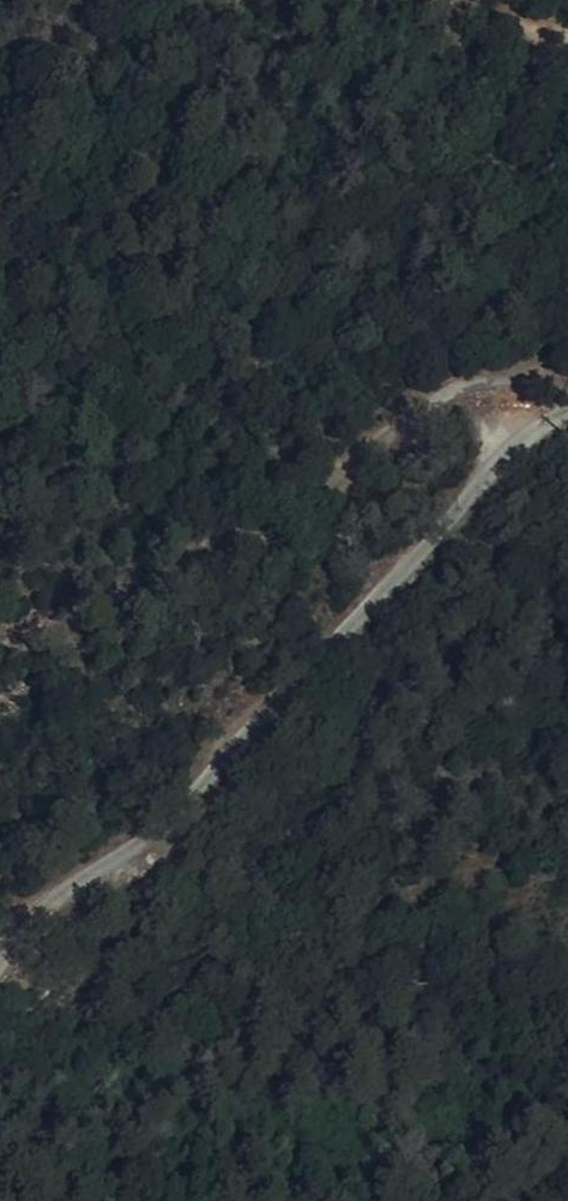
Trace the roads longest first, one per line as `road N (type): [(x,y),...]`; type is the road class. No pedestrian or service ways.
road 1 (unclassified): [(0,970),(41,911),(175,816),(505,456),(567,410)]
road 2 (track): [(0,659),(338,479),(411,413),(472,386),(536,377),(567,388)]

